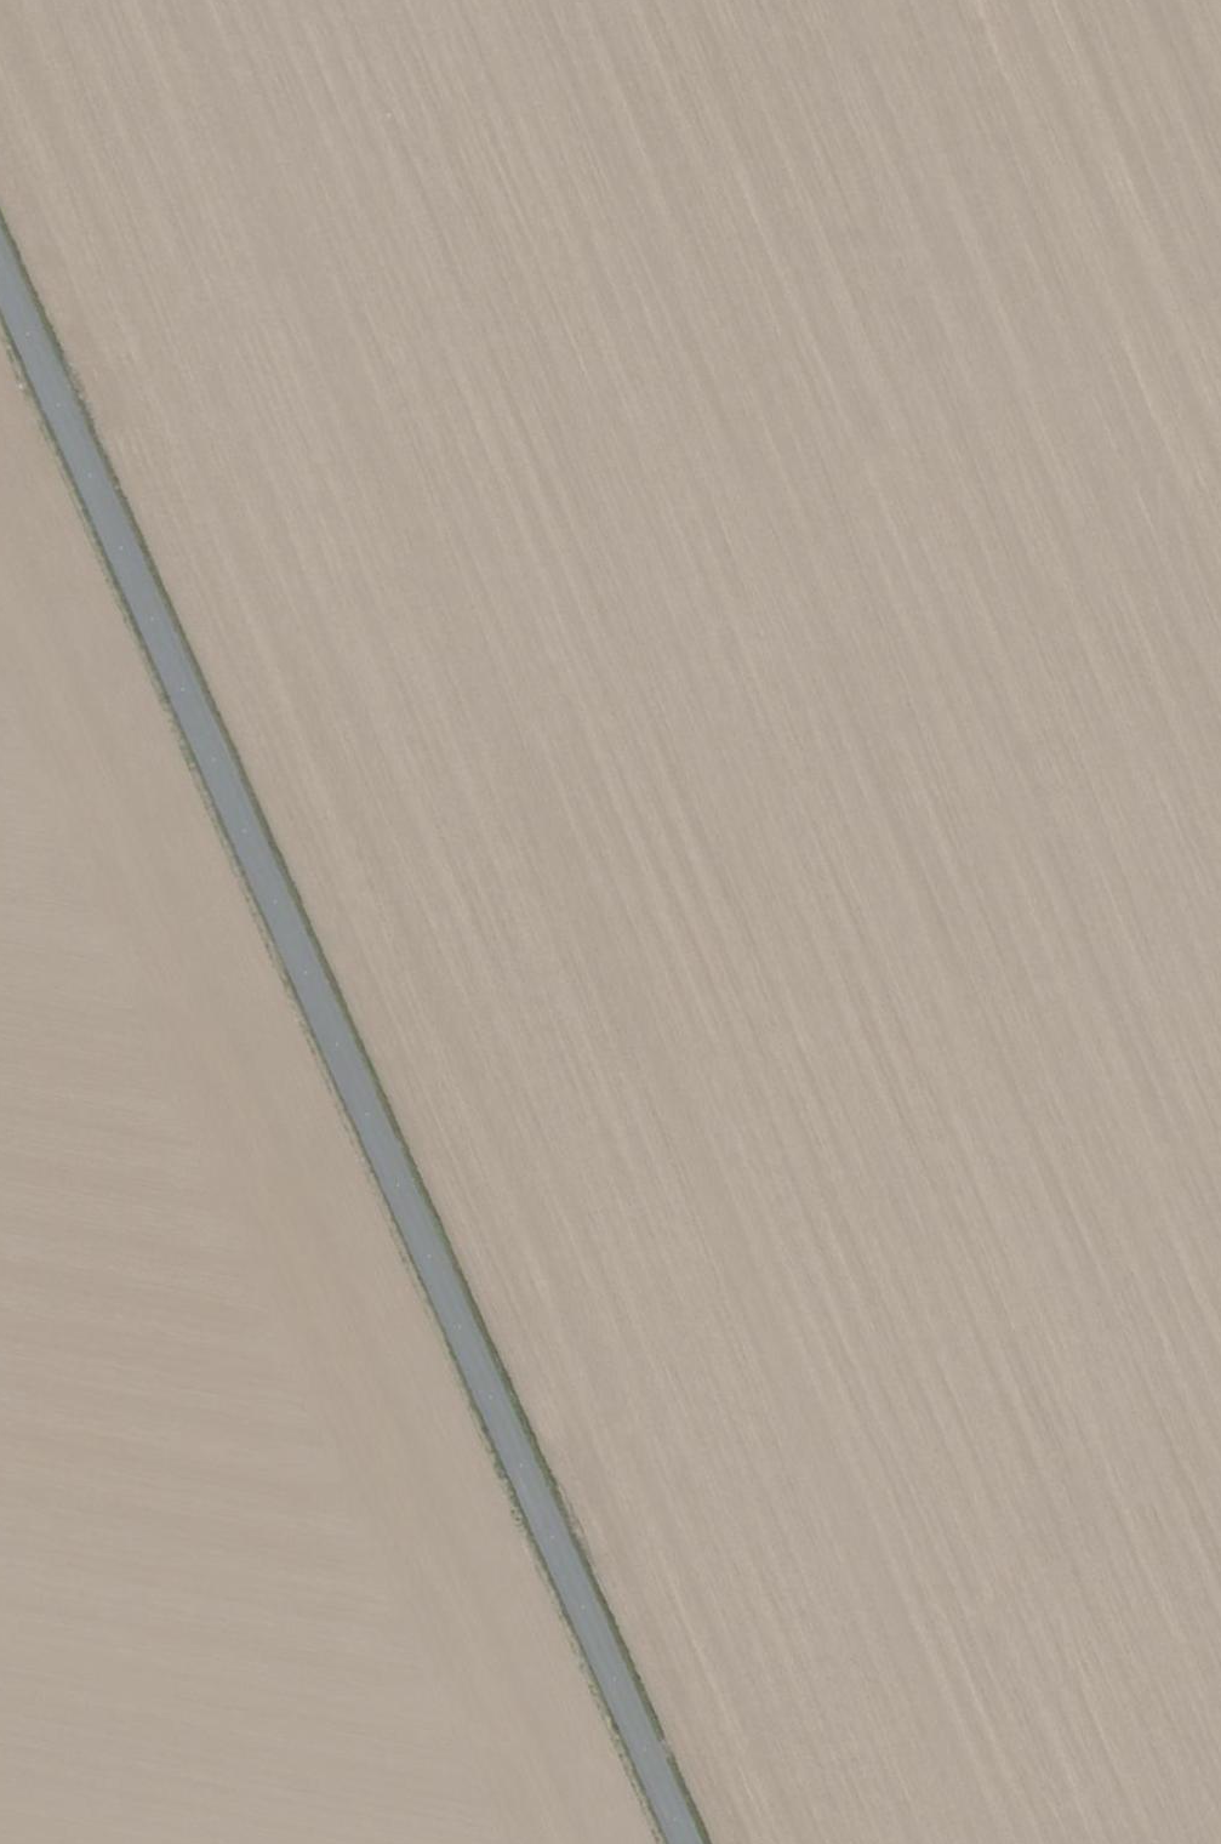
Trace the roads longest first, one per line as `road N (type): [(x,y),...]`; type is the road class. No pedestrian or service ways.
road 1 (secondary): [(0,275),(685,1843)]

